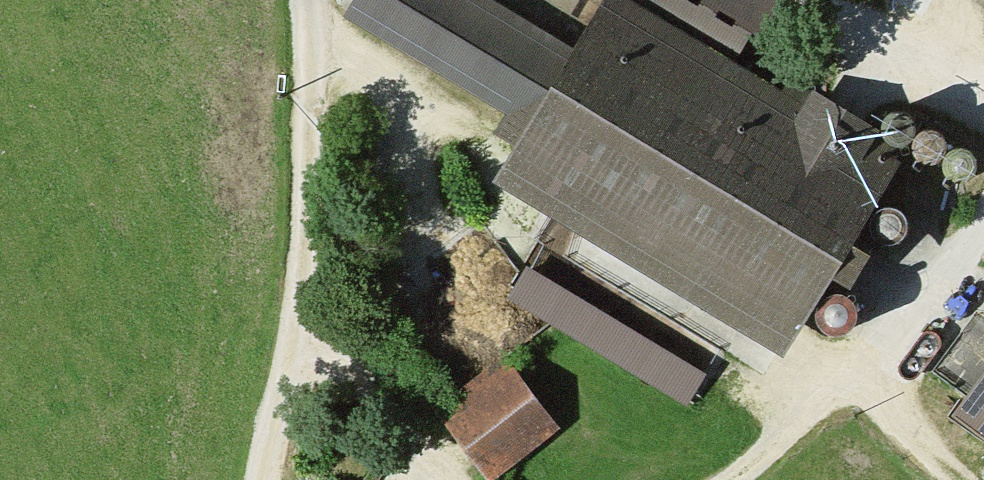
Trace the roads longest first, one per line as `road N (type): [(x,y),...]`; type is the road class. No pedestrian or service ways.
road 1 (track): [(733,479),(803,400),(900,338),(972,202),(983,132)]
road 2 (residential): [(259,479),(297,263),(306,149),(302,57)]
road 3 (track): [(283,340),(323,366),(409,459),(442,479)]

